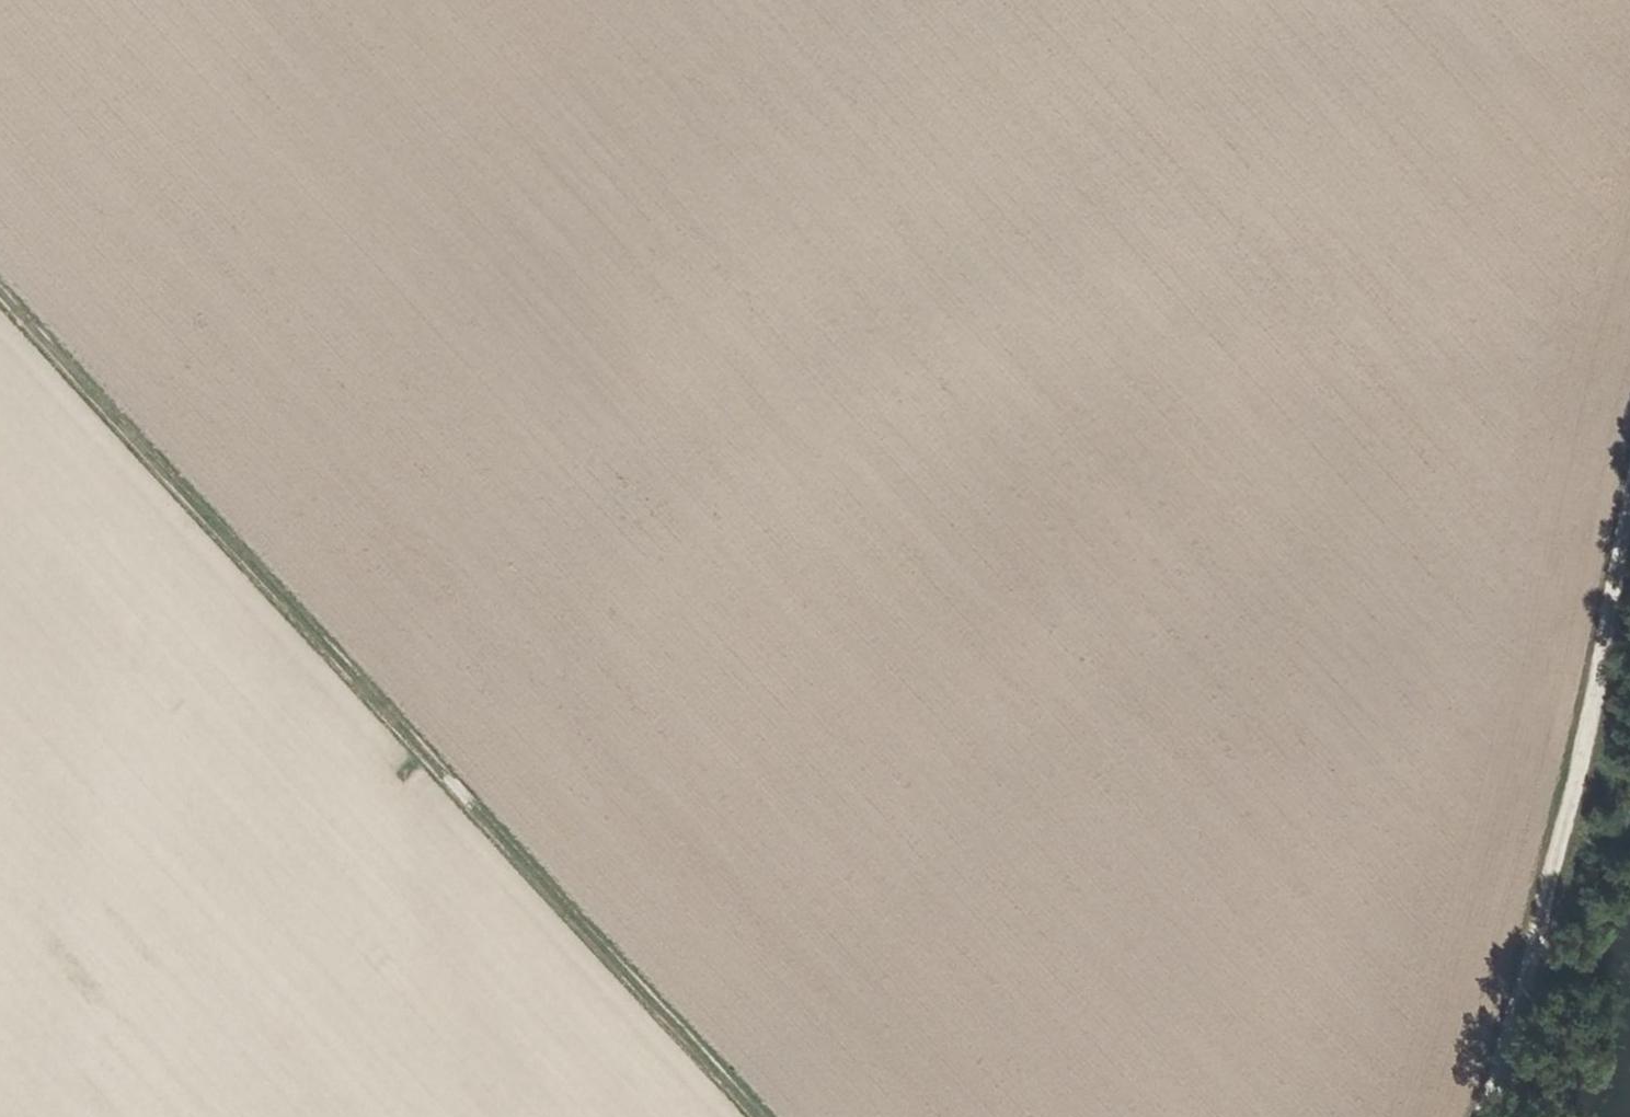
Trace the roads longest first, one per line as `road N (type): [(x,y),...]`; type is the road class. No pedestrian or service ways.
road 1 (track): [(0,314),(754,1116)]
road 2 (track): [(1629,533),(1530,961),(1478,1116)]

